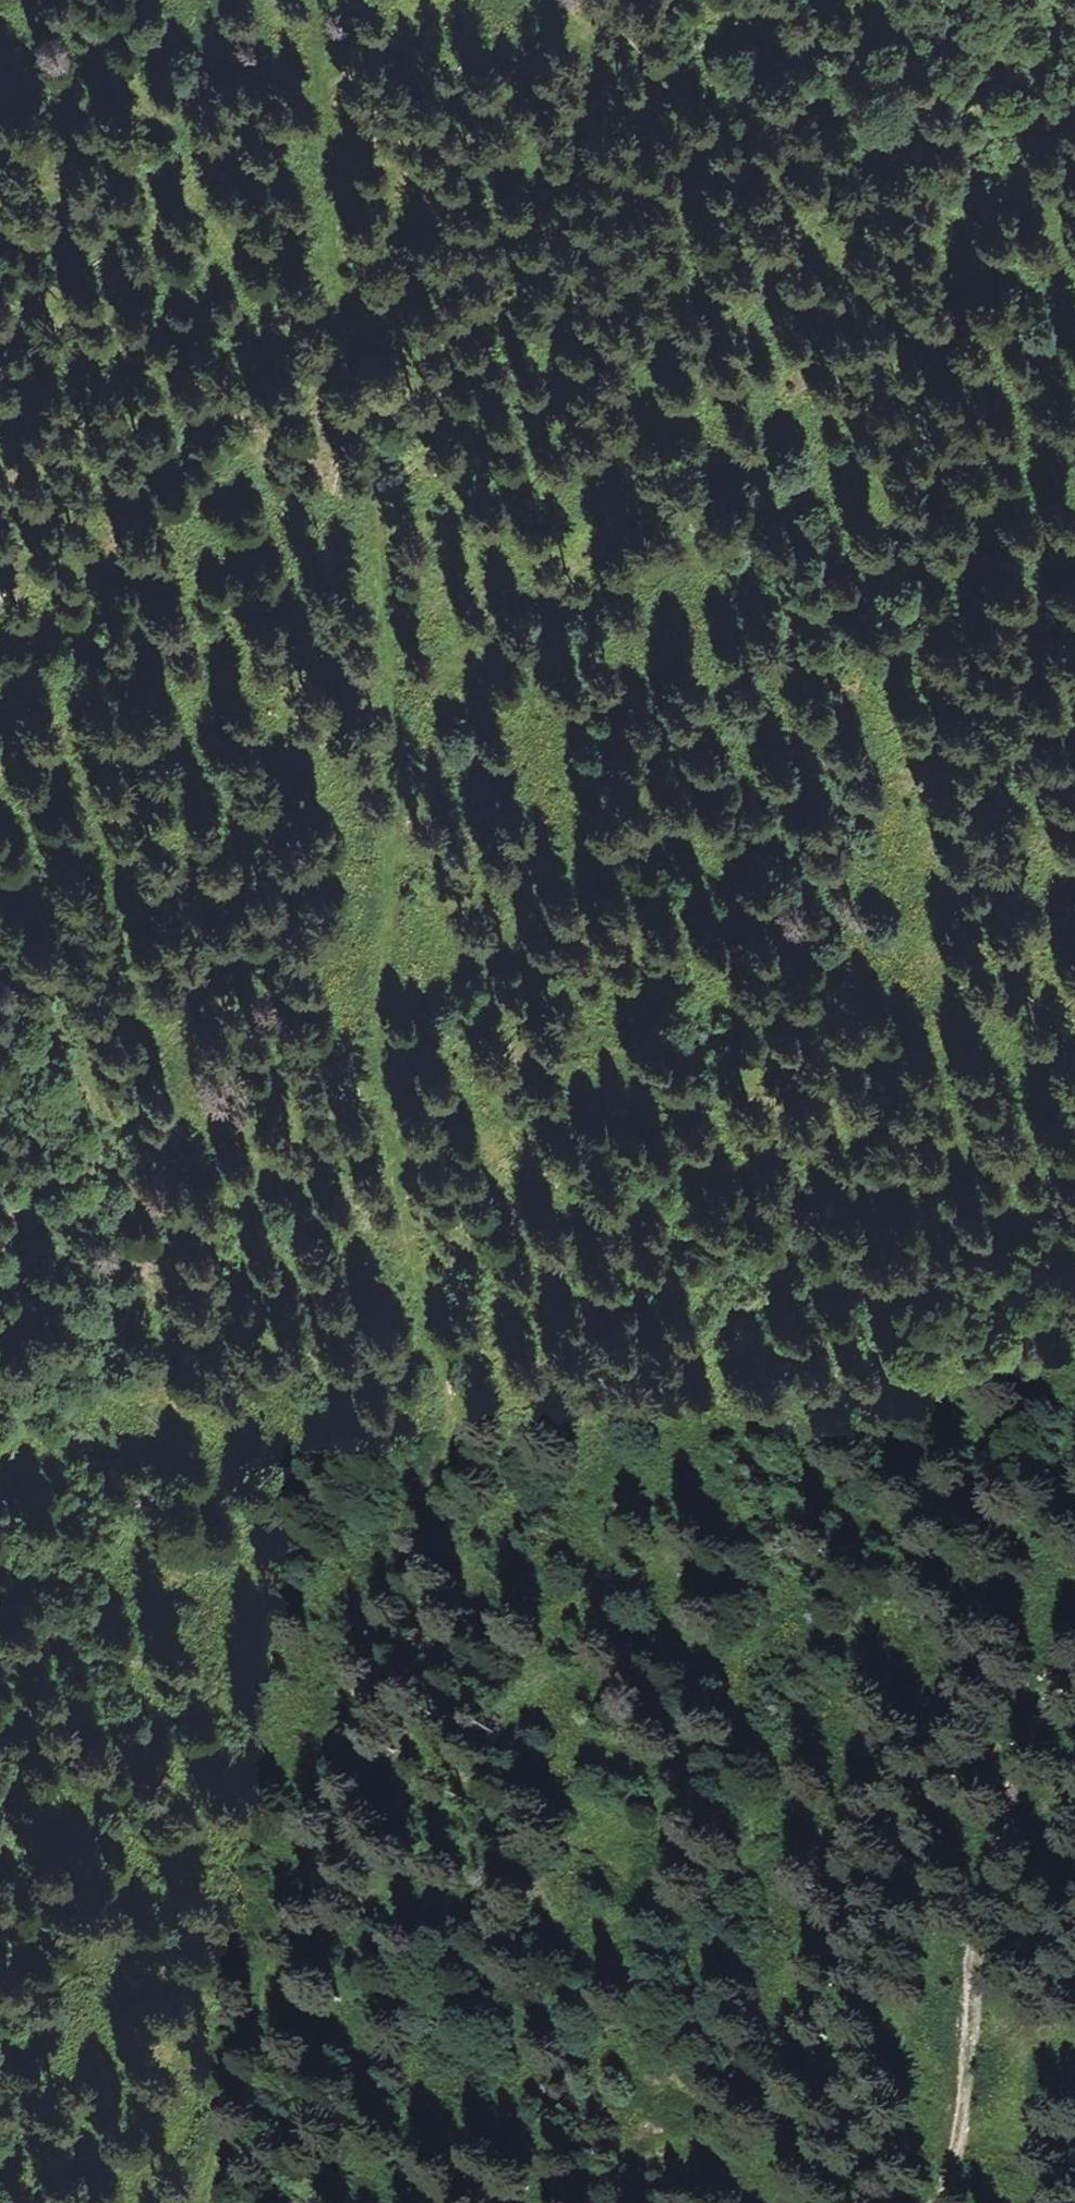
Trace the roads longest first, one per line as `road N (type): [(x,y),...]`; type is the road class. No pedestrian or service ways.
road 1 (track): [(216,2202),(267,1964),(343,1703),(433,1510),(439,1400),(403,1298),(379,1044),(392,751),(387,641),(332,375),(318,0)]
road 2 (track): [(944,2202),(1015,1763),(1074,1650)]

